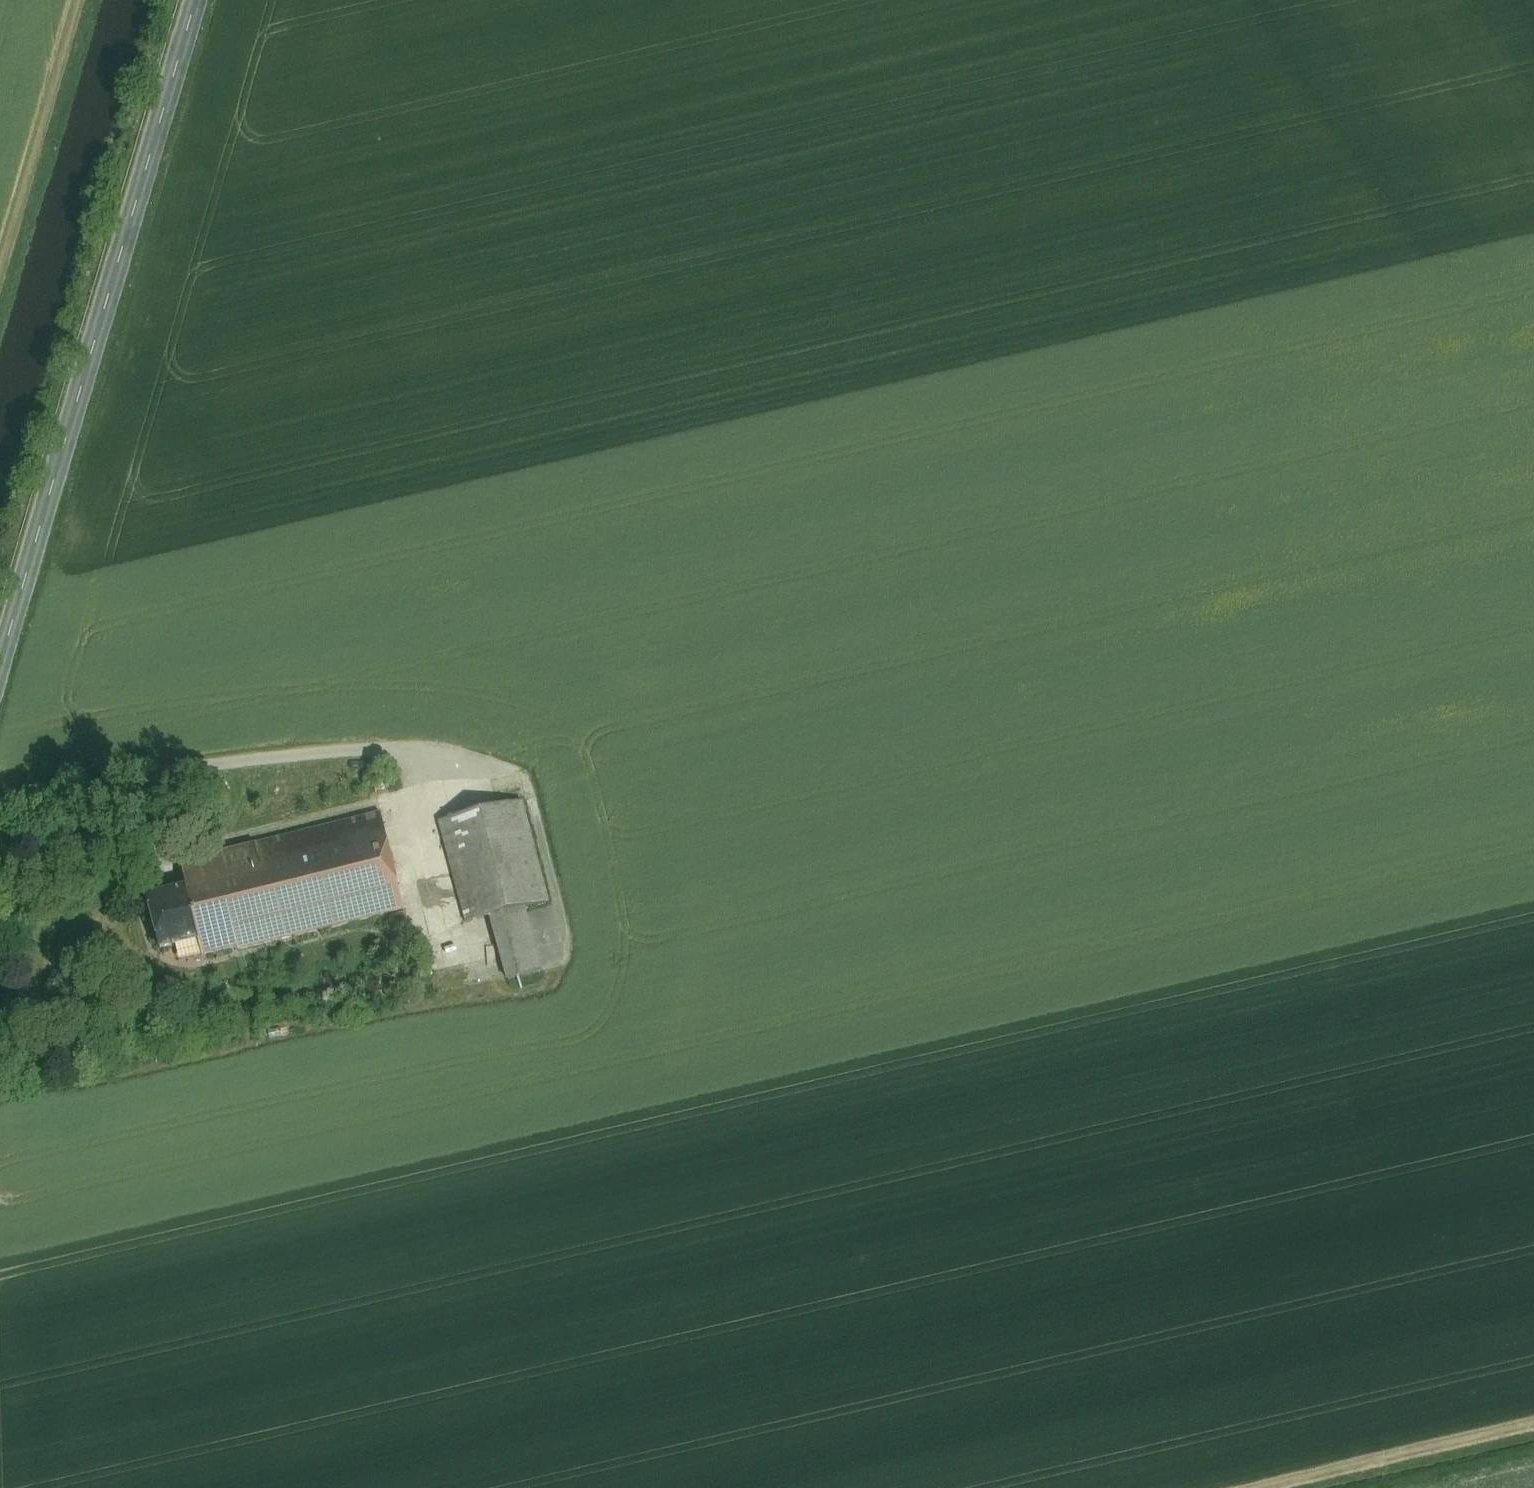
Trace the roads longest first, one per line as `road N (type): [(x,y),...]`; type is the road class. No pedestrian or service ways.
road 1 (tertiary): [(196,0),(0,663)]

